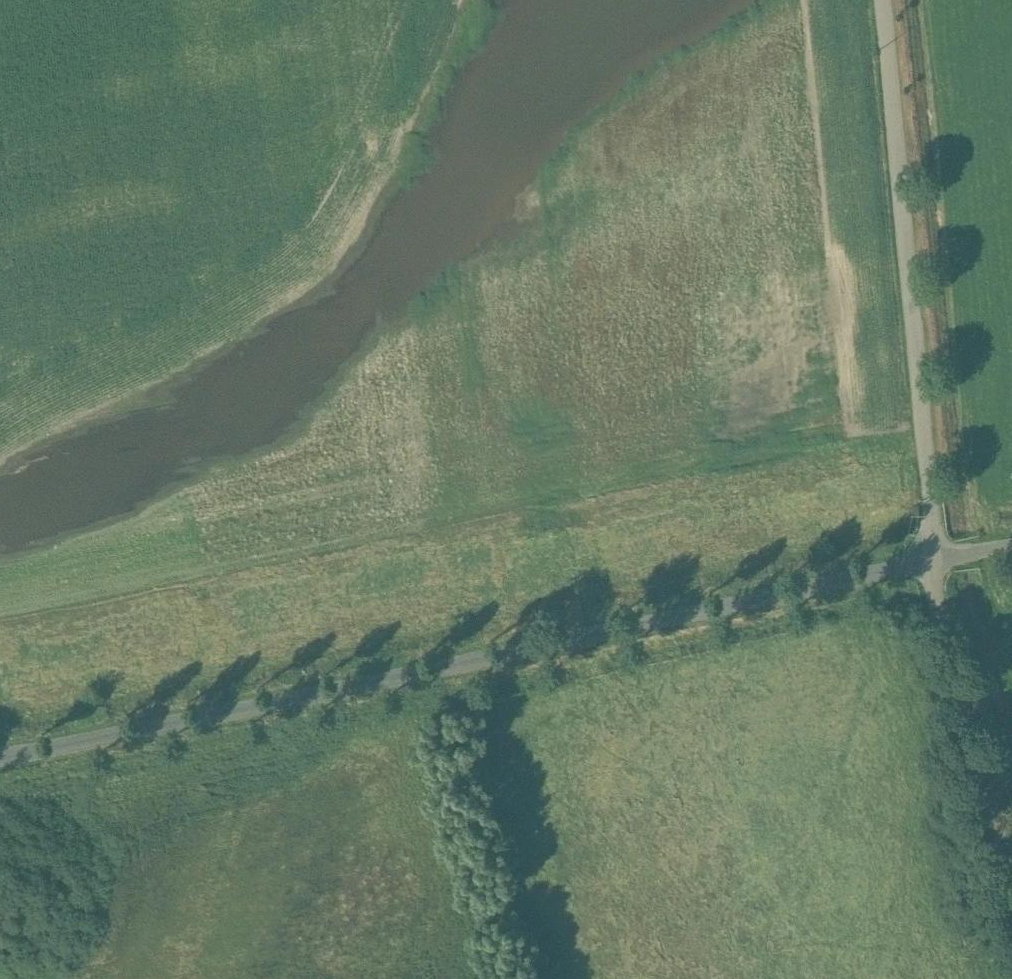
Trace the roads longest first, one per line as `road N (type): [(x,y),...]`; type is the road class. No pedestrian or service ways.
road 1 (unclassified): [(0,751),(934,560)]
road 2 (unclassified): [(884,0),(934,560)]
road 3 (unclassified): [(934,560),(940,613),(1011,893)]

